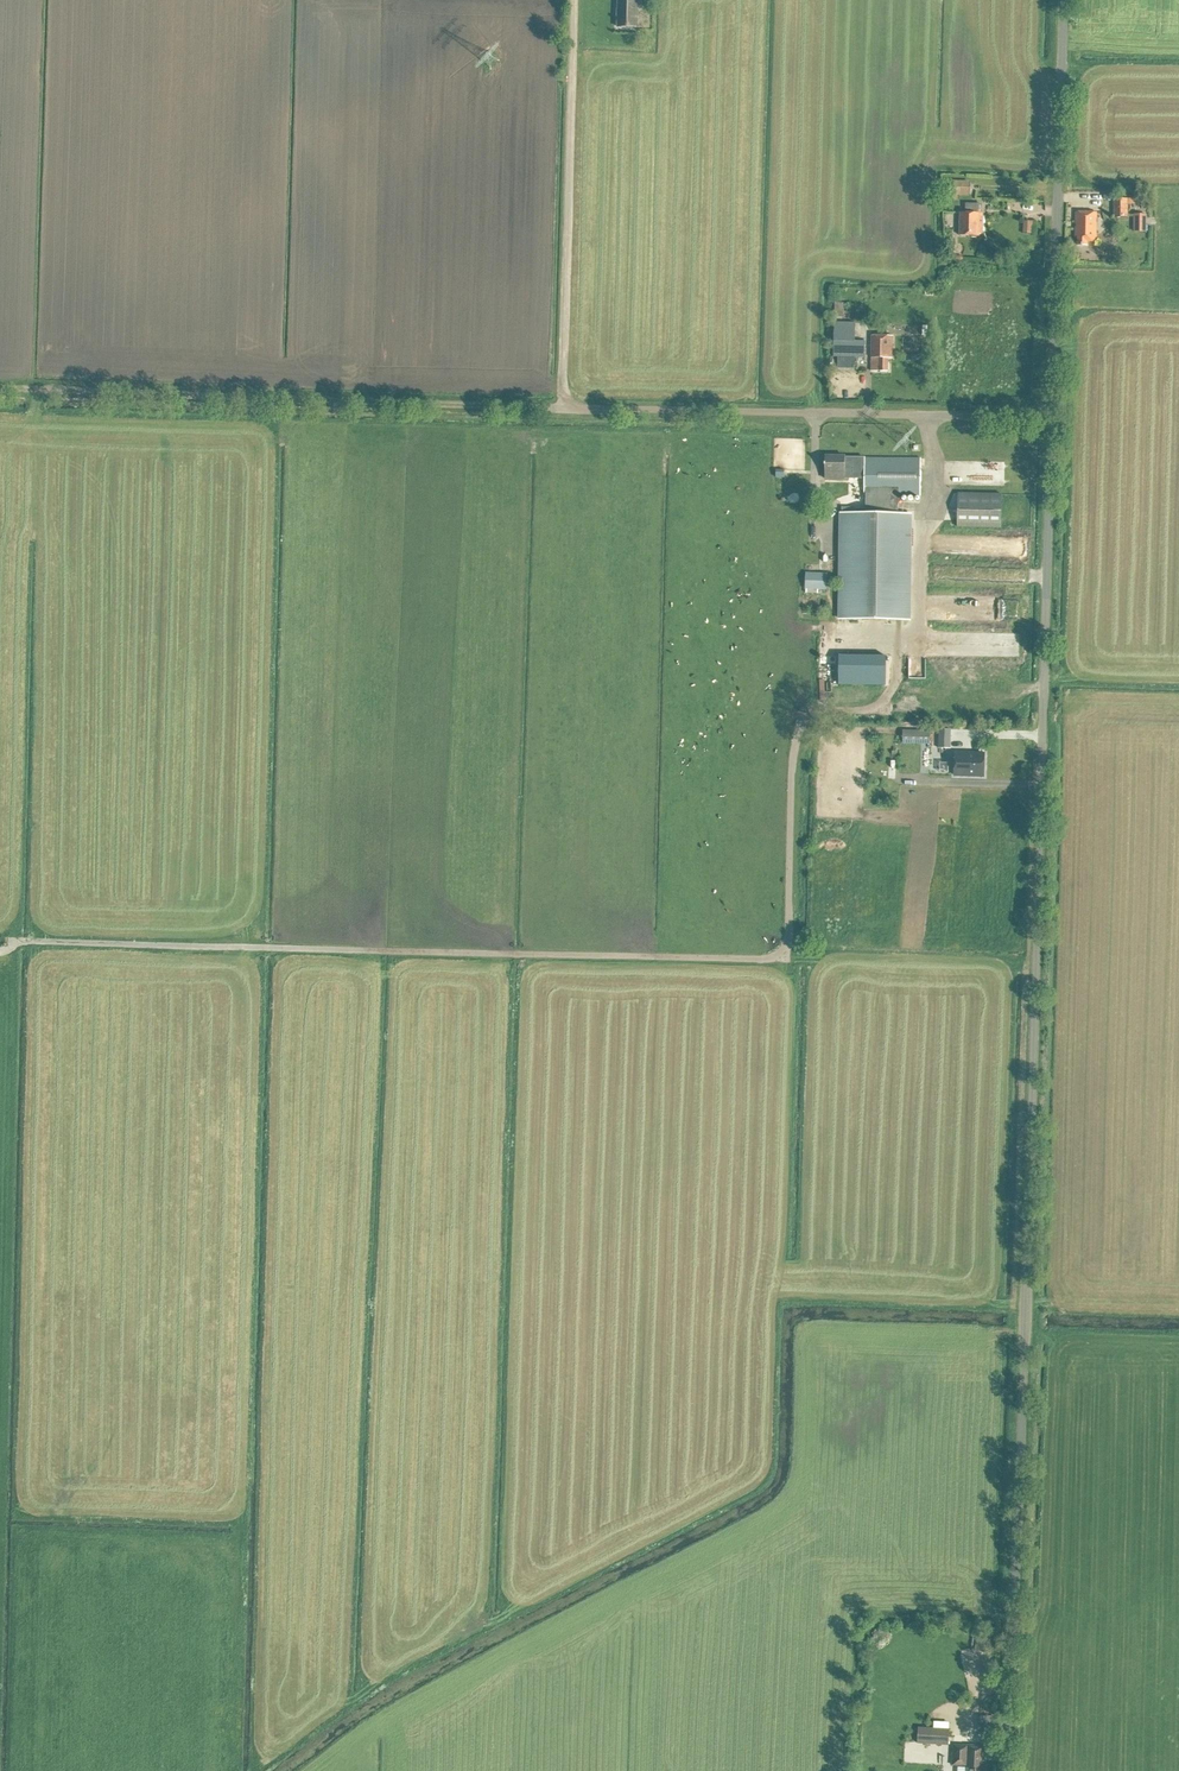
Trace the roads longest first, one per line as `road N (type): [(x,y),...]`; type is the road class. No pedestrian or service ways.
road 1 (unclassified): [(1002,1770),(1045,420)]
road 2 (unclassified): [(1045,420),(560,410),(573,0)]
road 3 (track): [(560,410),(0,397)]
road 4 (unclassified): [(1045,420),(1058,0)]

